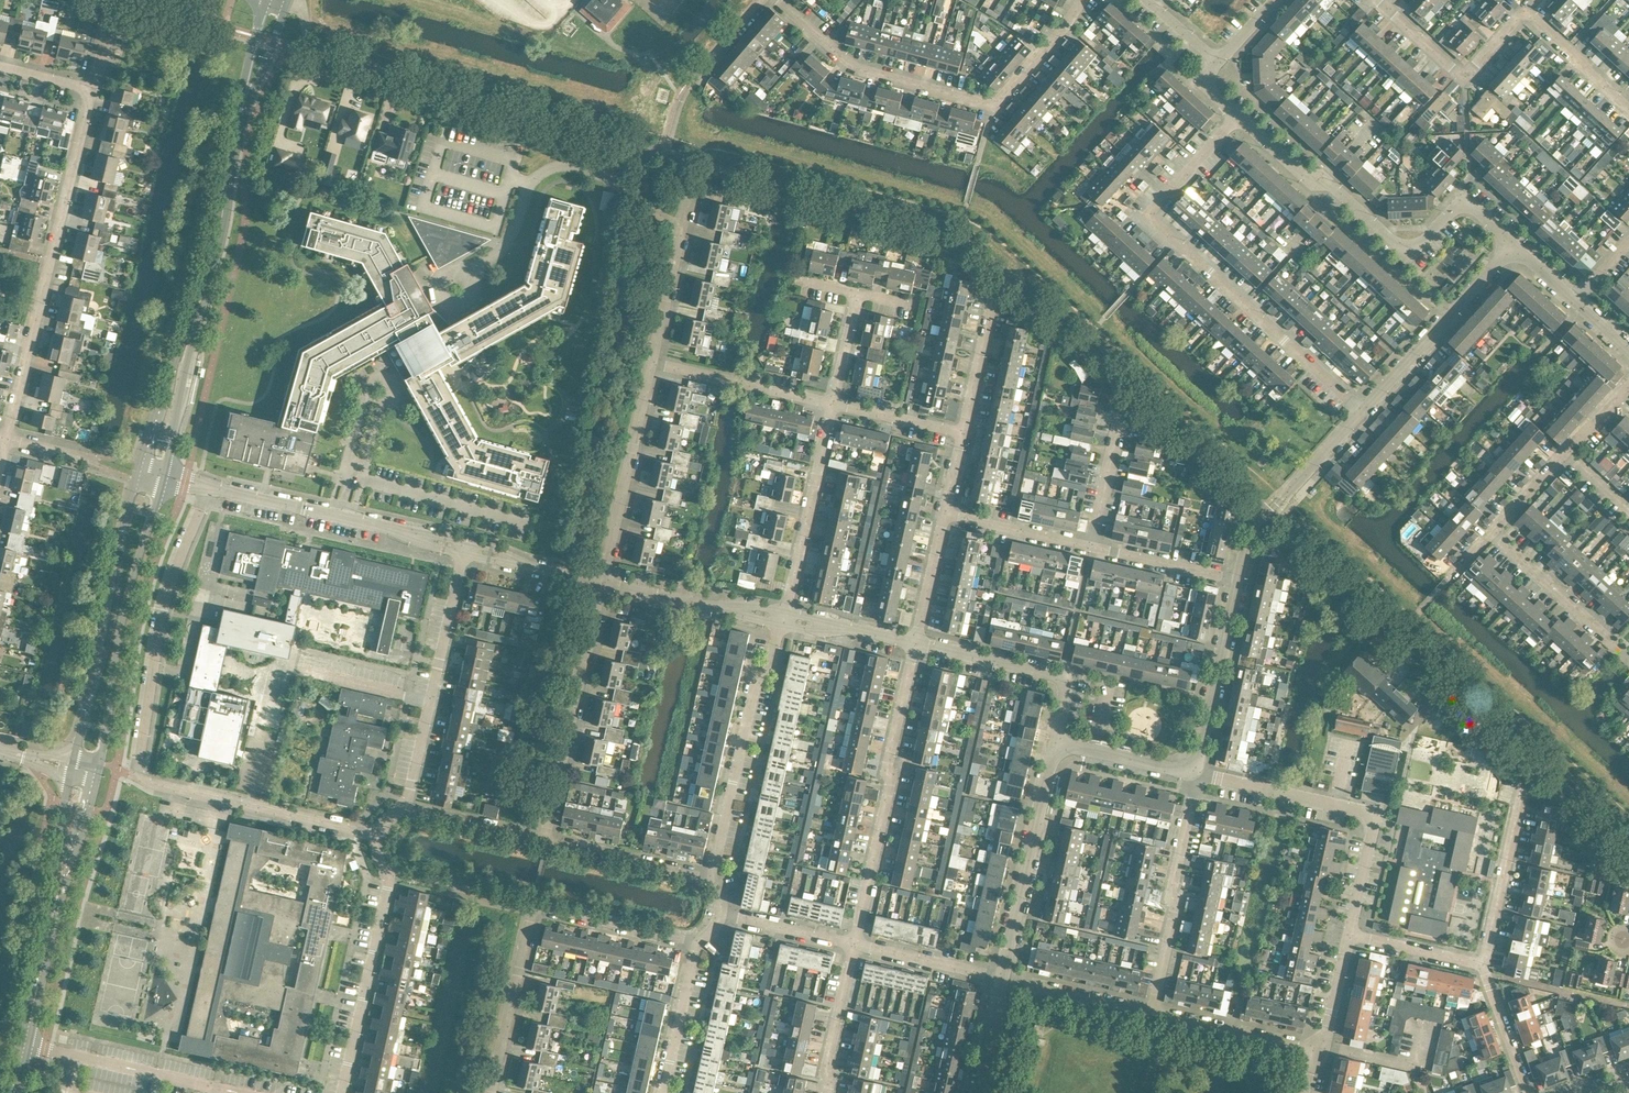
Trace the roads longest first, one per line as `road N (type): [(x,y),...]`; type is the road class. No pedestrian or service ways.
road 1 (residential): [(376,834),(135,775),(162,611),(207,486)]
road 2 (residential): [(6,438),(91,97),(85,88),(0,67)]
road 3 (residential): [(1363,411),(1151,222),(1151,211),(1238,116)]
road 4 (residential): [(775,0),(853,66),(993,106),(1084,0)]
road 5 (residential): [(1515,243),(1474,206),(1454,206),(1416,247),(1399,244),(1238,116)]
road 6 (residential): [(854,945),(916,643)]
road 7 (residential): [(1349,934),(1371,836),(1365,815),(1197,774)]
road 8 (tertiary): [(135,478),(108,642),(74,757)]
road 9 (tertiary): [(100,763),(124,609),(162,485)]
road 10 (residential): [(710,881),(782,616)]
road 11 (residential): [(406,808),(464,547)]
road 12 (residential): [(464,547),(207,486)]
road 13 (residential): [(550,839),(603,583)]
road 14 (residential): [(1155,1015),(1197,774)]
road 15 (residential): [(1003,977),(1054,743)]
road 16 (residential): [(603,583),(651,361)]
road 17 (residential): [(1363,411),(1515,243)]
road 18 (residential): [(343,1092),(390,874)]
road 19 (residential): [(782,616),(834,402)]
road 20 (residential): [(1054,743),(1066,688),(1058,675),(916,643)]
road 21 (residential): [(1240,580),(1251,537),(1363,411)]
road 22 (residential): [(1493,533),(1628,385)]
road 23 (residential): [(1197,774),(1240,580)]
road 24 (residential): [(1385,8),(1465,75),(1526,10)]
road 25 (tertiary): [(197,309),(238,123)]
road 26 (residential): [(495,1092),(535,906)]
road 27 (residential): [(1483,963),(1525,779)]
road 28 (residential): [(834,402),(651,361)]
road 29 (residential): [(1628,658),(1493,533)]
road 30 (residential): [(651,361),(691,182)]
road 31 (residential): [(782,616),(603,583)]
road 32 (residential): [(1320,1052),(1155,1015)]
road 33 (tertiary): [(14,1092),(50,928)]
road 34 (residential): [(698,941),(535,906)]
road 35 (residential): [(710,881),(550,839)]
road 36 (tertiary): [(197,309),(140,462)]
road 37 (tertiary): [(165,468),(197,309)]
road 38 (unclassified): [(411,81),(315,53),(302,10),(289,0)]
road 39 (residential): [(1155,1015),(1003,977)]
road 40 (residential): [(665,1092),(698,941)]
road 41 (tertiary): [(69,775),(50,928)]
road 42 (tertiary): [(50,928),(96,782)]
road 43 (residential): [(1003,977),(854,945)]
road 44 (residential): [(1240,580),(1092,547)]
road 45 (residential): [(1092,547),(945,512)]
road 46 (residential): [(828,1092),(826,1069),(854,945)]
road 47 (residential): [(1092,547),(1123,401)]
road 48 (residential): [(535,906),(390,874)]
road 49 (residential): [(550,839),(406,808)]
road 50 (residential): [(1197,774),(1054,743)]
road 51 (residential): [(962,431),(993,290)]
road 52 (residential): [(603,583),(464,547)]
road 53 (residential): [(854,945),(718,915)]
road 54 (residential): [(1628,103),(1526,10)]
road 55 (residential): [(1483,963),(1349,934)]
road 56 (residential): [(1529,1092),(1483,963)]
road 57 (residential): [(916,643),(782,616)]
road 58 (residential): [(916,643),(945,512)]
road 59 (tertiary): [(238,123),(288,0)]
road 60 (residential): [(962,431),(834,402)]
road 61 (tertiary): [(266,4),(238,123)]
road 62 (residential): [(1320,1052),(1349,934)]

